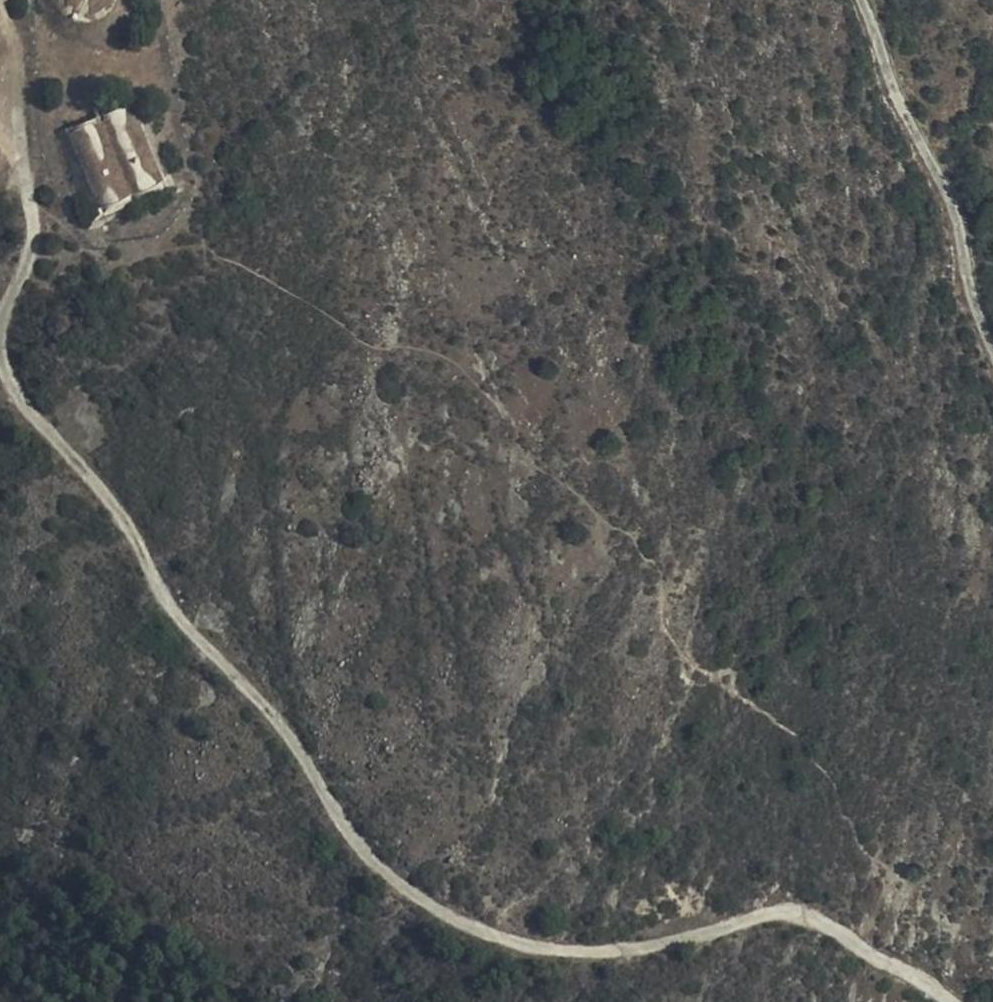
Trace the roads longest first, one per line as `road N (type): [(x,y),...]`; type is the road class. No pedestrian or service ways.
road 1 (track): [(8,25),(14,136),(35,233),(6,314),(6,355),(205,634),(267,696),(377,871),(505,941),(556,957),(611,959),(804,920),(849,928),(951,1001)]
road 2 (track): [(992,354),(979,324),(960,207),(909,144),(885,48),(862,0)]

